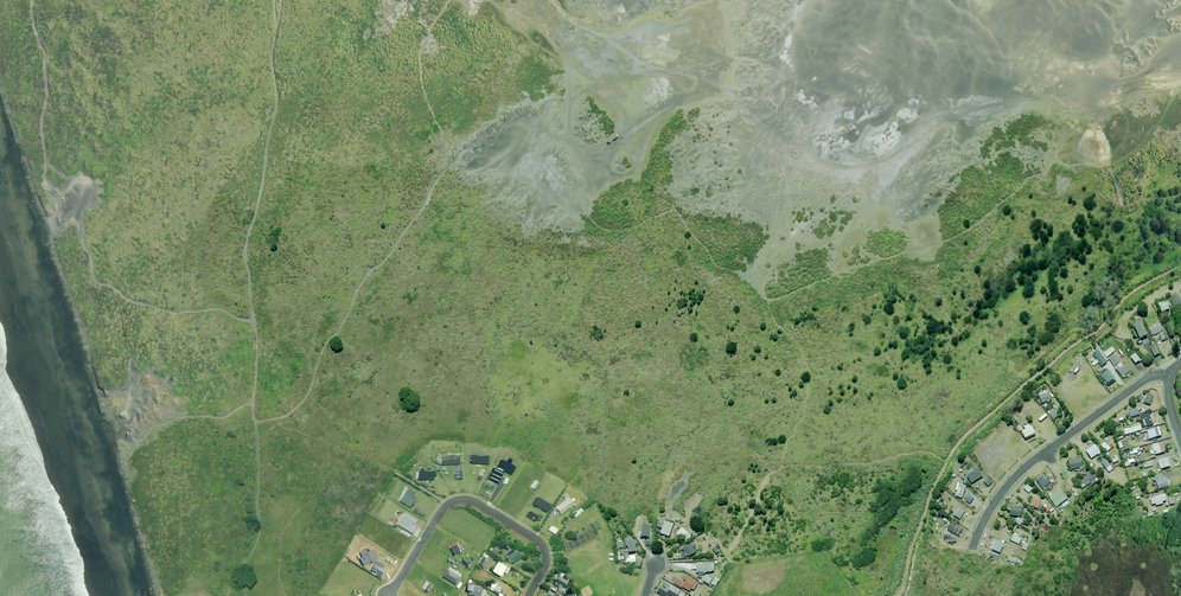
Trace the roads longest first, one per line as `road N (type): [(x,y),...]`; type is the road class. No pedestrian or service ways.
road 1 (track): [(886,595),(898,587),(906,543),(955,439),(1121,294),(1180,257)]
road 2 (track): [(258,196),(246,252),(258,522),(244,595)]
road 3 (track): [(943,458),(914,451),(772,468),(726,557),(656,565)]
road 4 (residential): [(1171,376),(1147,378),(1027,466),(999,496),(973,548)]
road 5 (residential): [(528,595),(546,566),(541,545),(459,499),(441,513),(387,595)]

